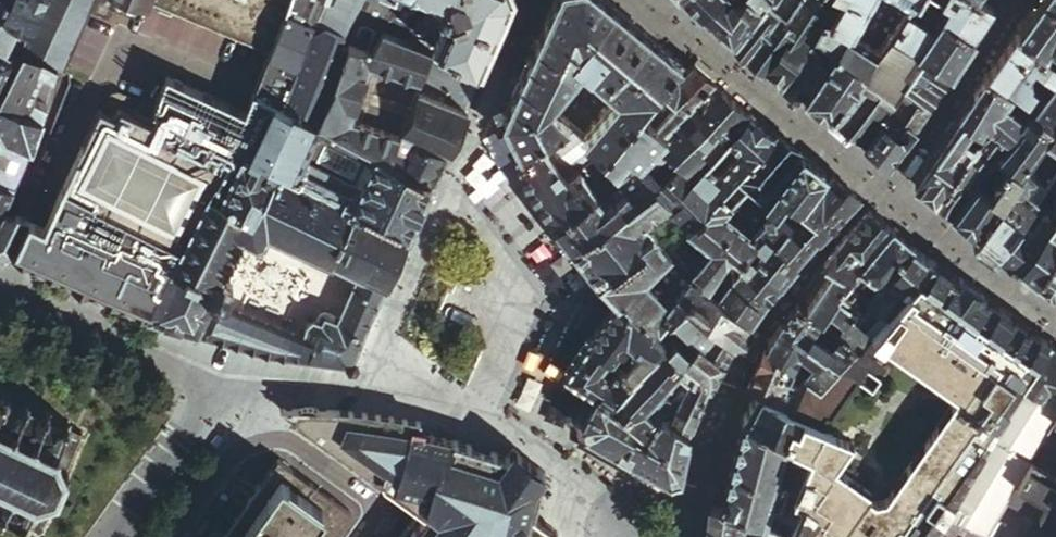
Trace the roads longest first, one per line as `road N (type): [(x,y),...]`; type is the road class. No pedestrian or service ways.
road 1 (residential): [(262,440),(285,440),(364,494),(372,507),(357,536)]
road 2 (residential): [(262,440),(228,464),(175,536)]

